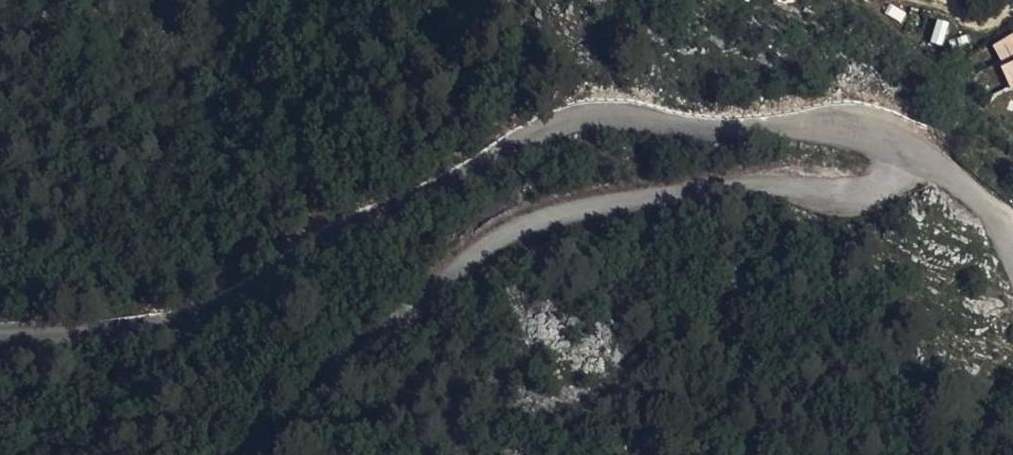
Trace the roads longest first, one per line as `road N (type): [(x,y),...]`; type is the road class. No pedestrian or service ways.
road 1 (tertiary): [(0,338),(160,325),(214,312),(328,238),(438,192),(533,133),(587,116),(858,128),(912,150)]
road 2 (unclassified): [(912,150),(893,176),(856,195),(726,187),(597,202),(512,228),(460,263),(244,454)]
road 3 (tertiary): [(912,150),(968,185),(1012,252)]

